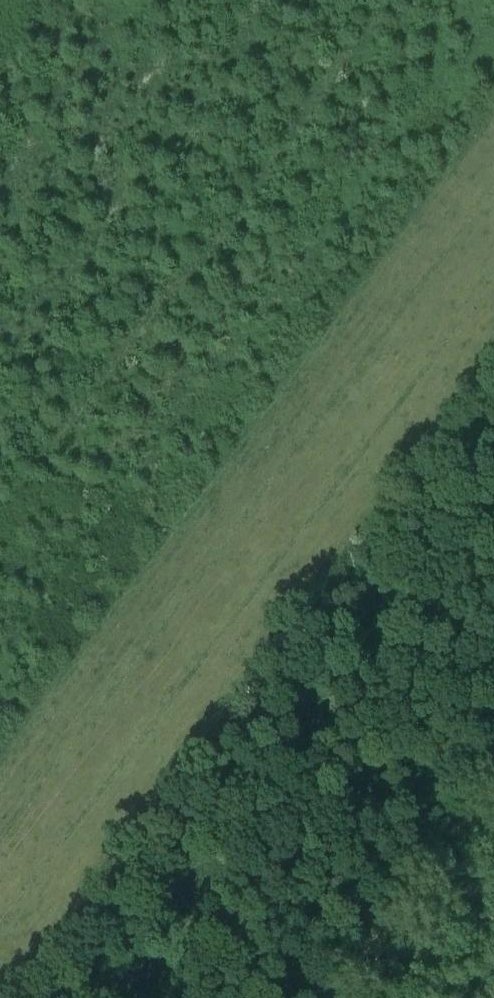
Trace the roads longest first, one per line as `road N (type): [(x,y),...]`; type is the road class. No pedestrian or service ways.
road 1 (track): [(392,0),(311,99),(237,223),(142,329),(0,512)]
road 2 (track): [(493,778),(338,997)]

